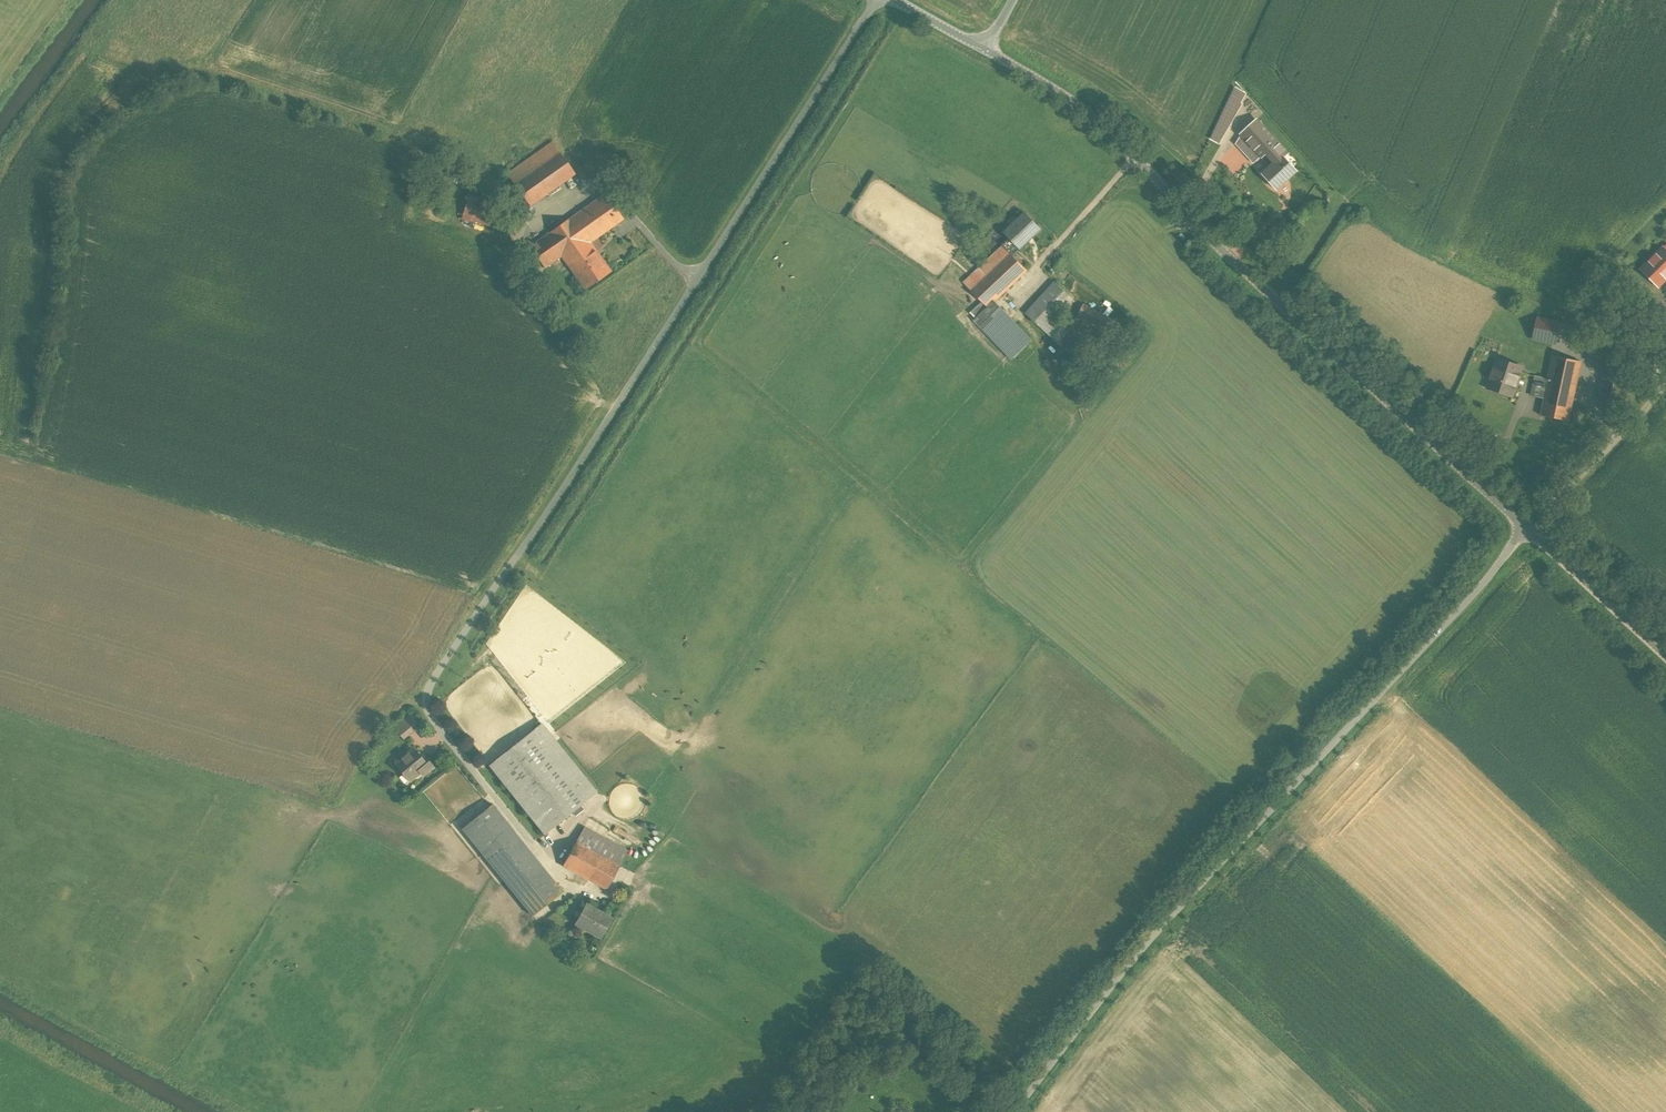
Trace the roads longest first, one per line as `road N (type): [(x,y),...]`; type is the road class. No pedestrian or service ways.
road 1 (unclassified): [(1526,528),(1460,610),(1170,918),(1018,1111)]
road 2 (residential): [(986,52),(1123,143),(1217,245),(1526,528)]
road 3 (residential): [(1526,528),(1665,656)]

